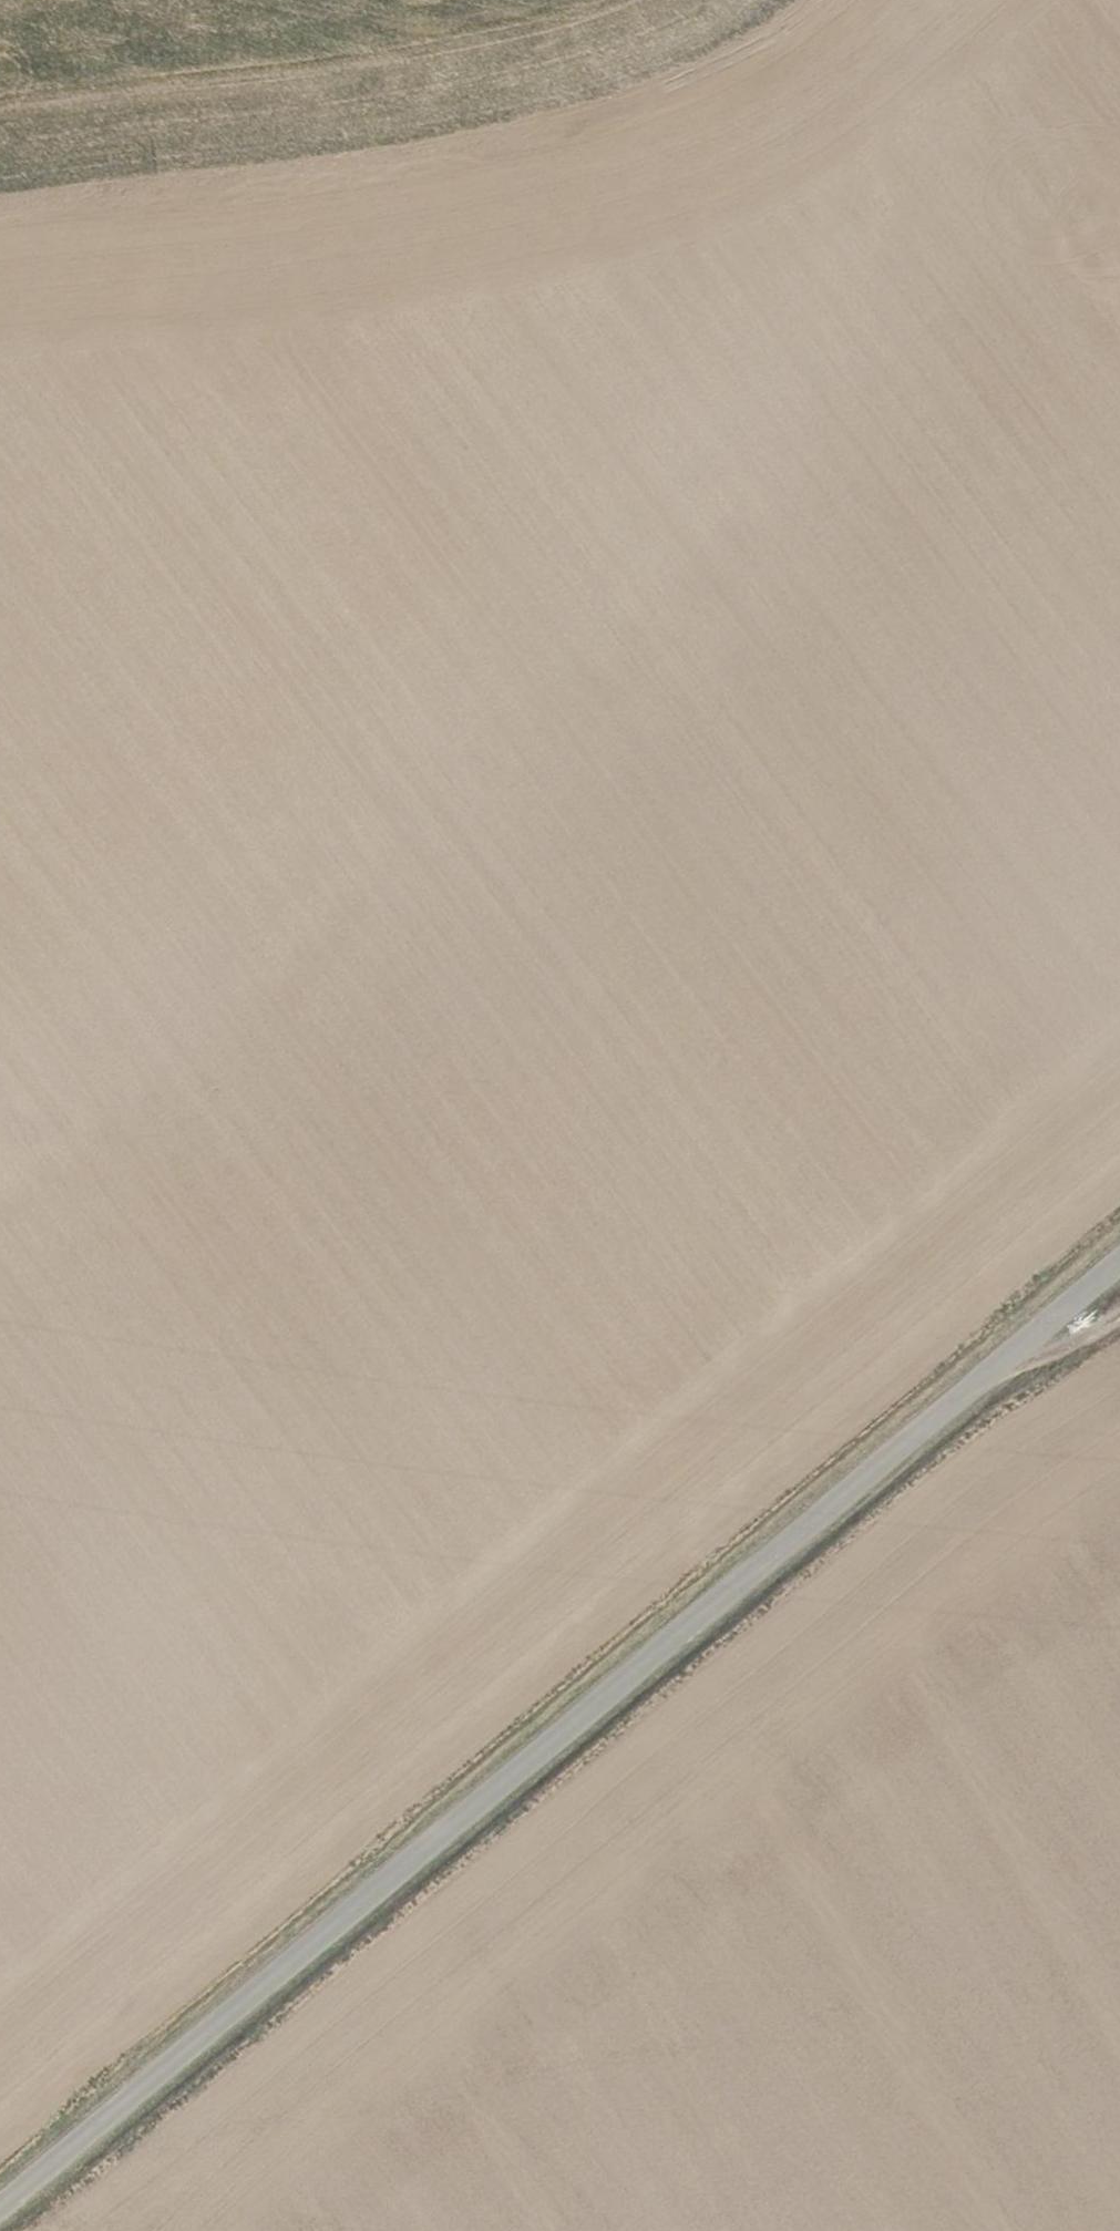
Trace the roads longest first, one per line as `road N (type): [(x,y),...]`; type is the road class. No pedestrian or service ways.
road 1 (track): [(0,2204),(1119,1262)]
road 2 (track): [(806,0),(736,53),(583,111),(0,204)]

